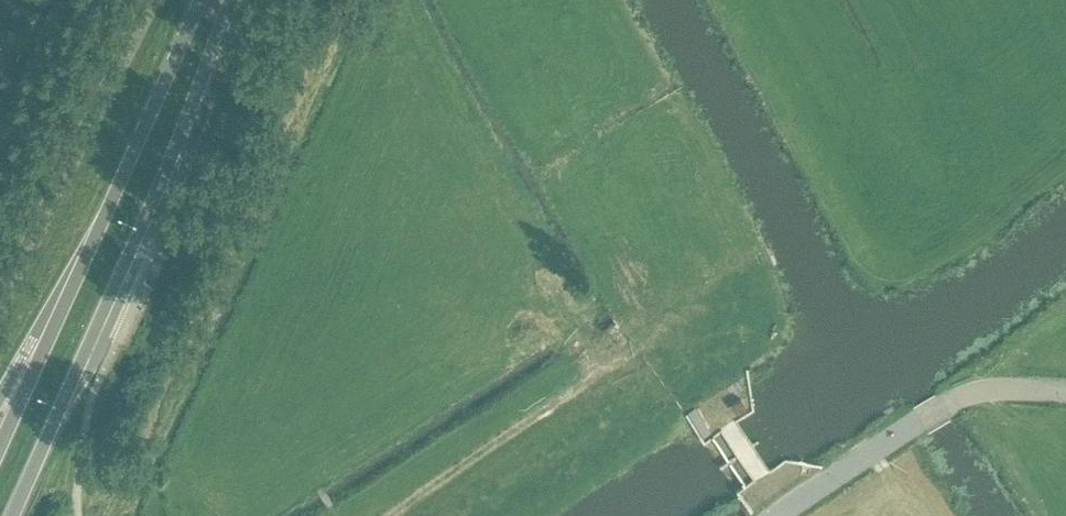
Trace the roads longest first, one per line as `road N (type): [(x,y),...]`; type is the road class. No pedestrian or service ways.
road 1 (primary): [(14,515),(232,0)]
road 2 (primary): [(203,0),(0,440)]
road 3 (unclassified): [(780,515),(972,395),(1065,397)]
road 4 (track): [(396,515),(594,374)]

